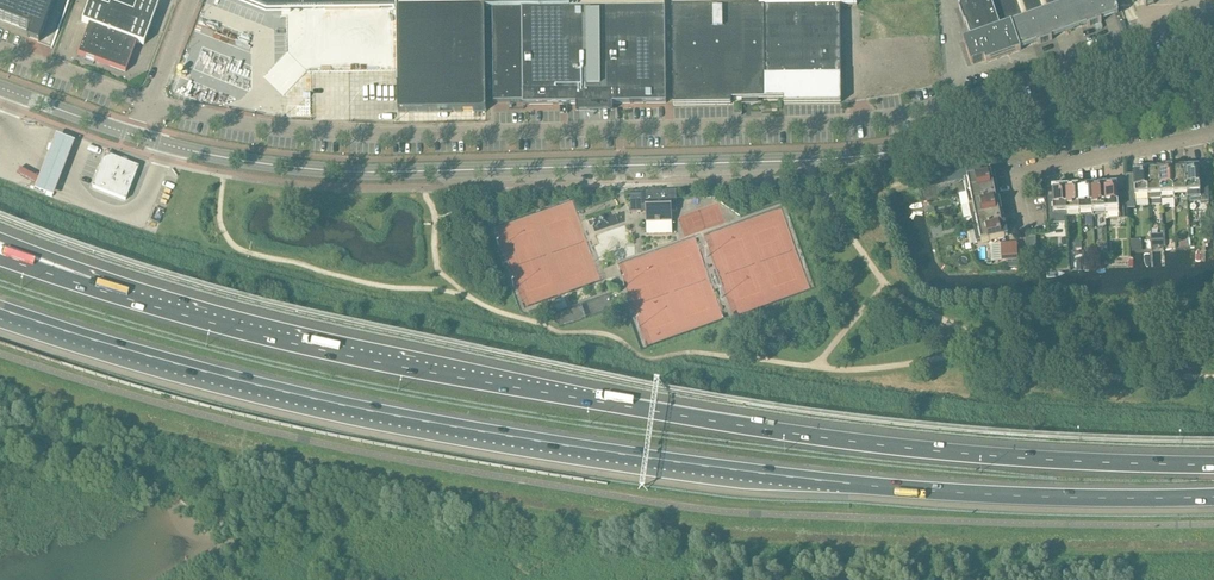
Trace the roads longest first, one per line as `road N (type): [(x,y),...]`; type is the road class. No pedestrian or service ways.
road 1 (motorway): [(0,308),(199,369),(524,439),(938,491),(1213,497)]
road 2 (motorway): [(1213,464),(1055,460),(786,433),(387,364),(103,291)]
road 3 (tertiary): [(138,137),(335,173),(826,161),(968,137),(1213,52)]
road 4 (unclassified): [(149,105),(335,132),(851,122),(935,107),(1213,12)]
road 5 (residential): [(1023,233),(1014,177),(1213,134)]
road 6 (unclassified): [(0,50),(149,105)]
road 7 (tertiary): [(0,88),(138,137)]

